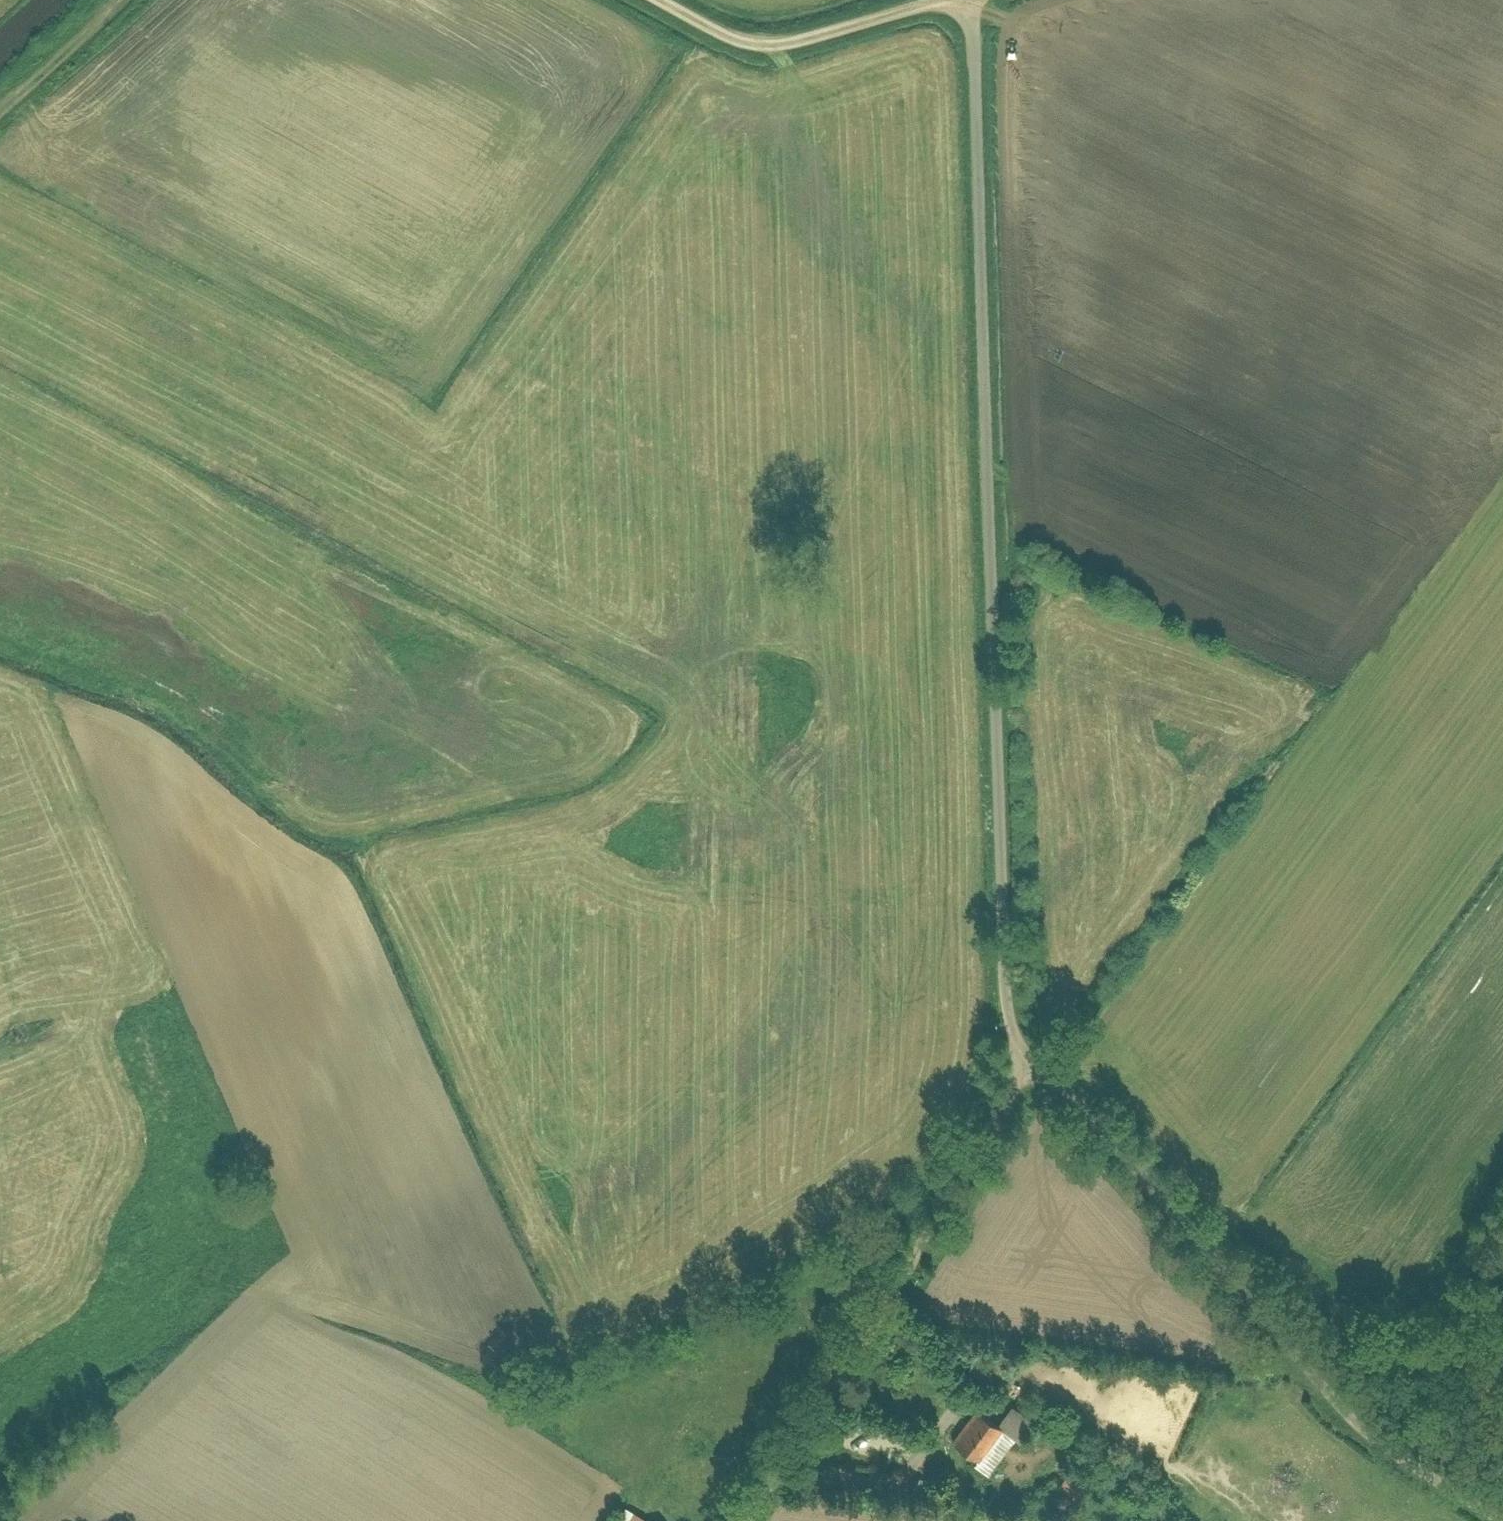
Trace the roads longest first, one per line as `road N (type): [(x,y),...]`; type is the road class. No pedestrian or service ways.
road 1 (track): [(1022,1061),(1007,1010),(975,0)]
road 2 (track): [(1500,1520),(1370,1436),(1075,1085),(1022,1061)]
road 3 (track): [(752,1520),(951,1195),(1022,1061)]
road 4 (track): [(673,0),(762,46),(946,0)]
road 5 (track): [(116,0),(0,112)]

